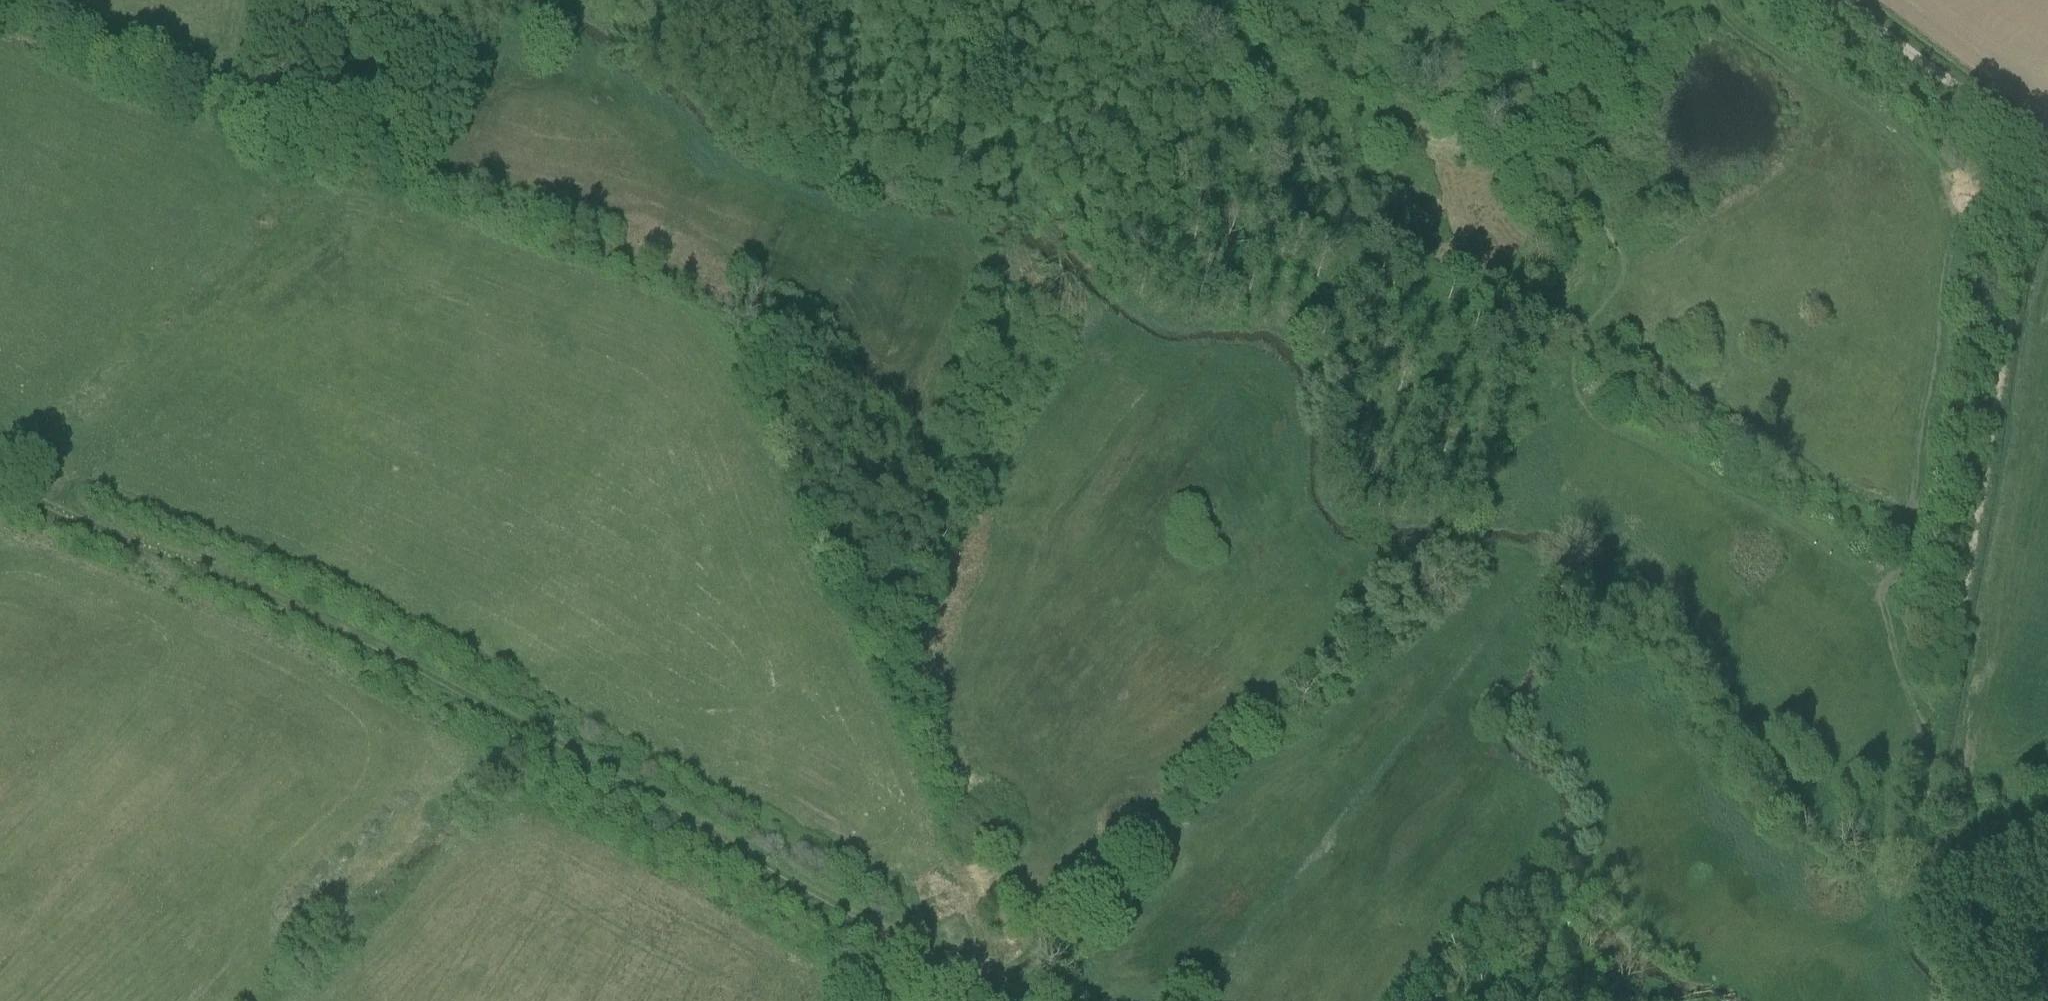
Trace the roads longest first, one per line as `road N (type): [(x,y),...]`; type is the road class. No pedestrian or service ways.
road 1 (track): [(0,480),(83,528),(353,639),(883,947),(992,1000)]
road 2 (unclassified): [(2047,159),(1830,0)]

